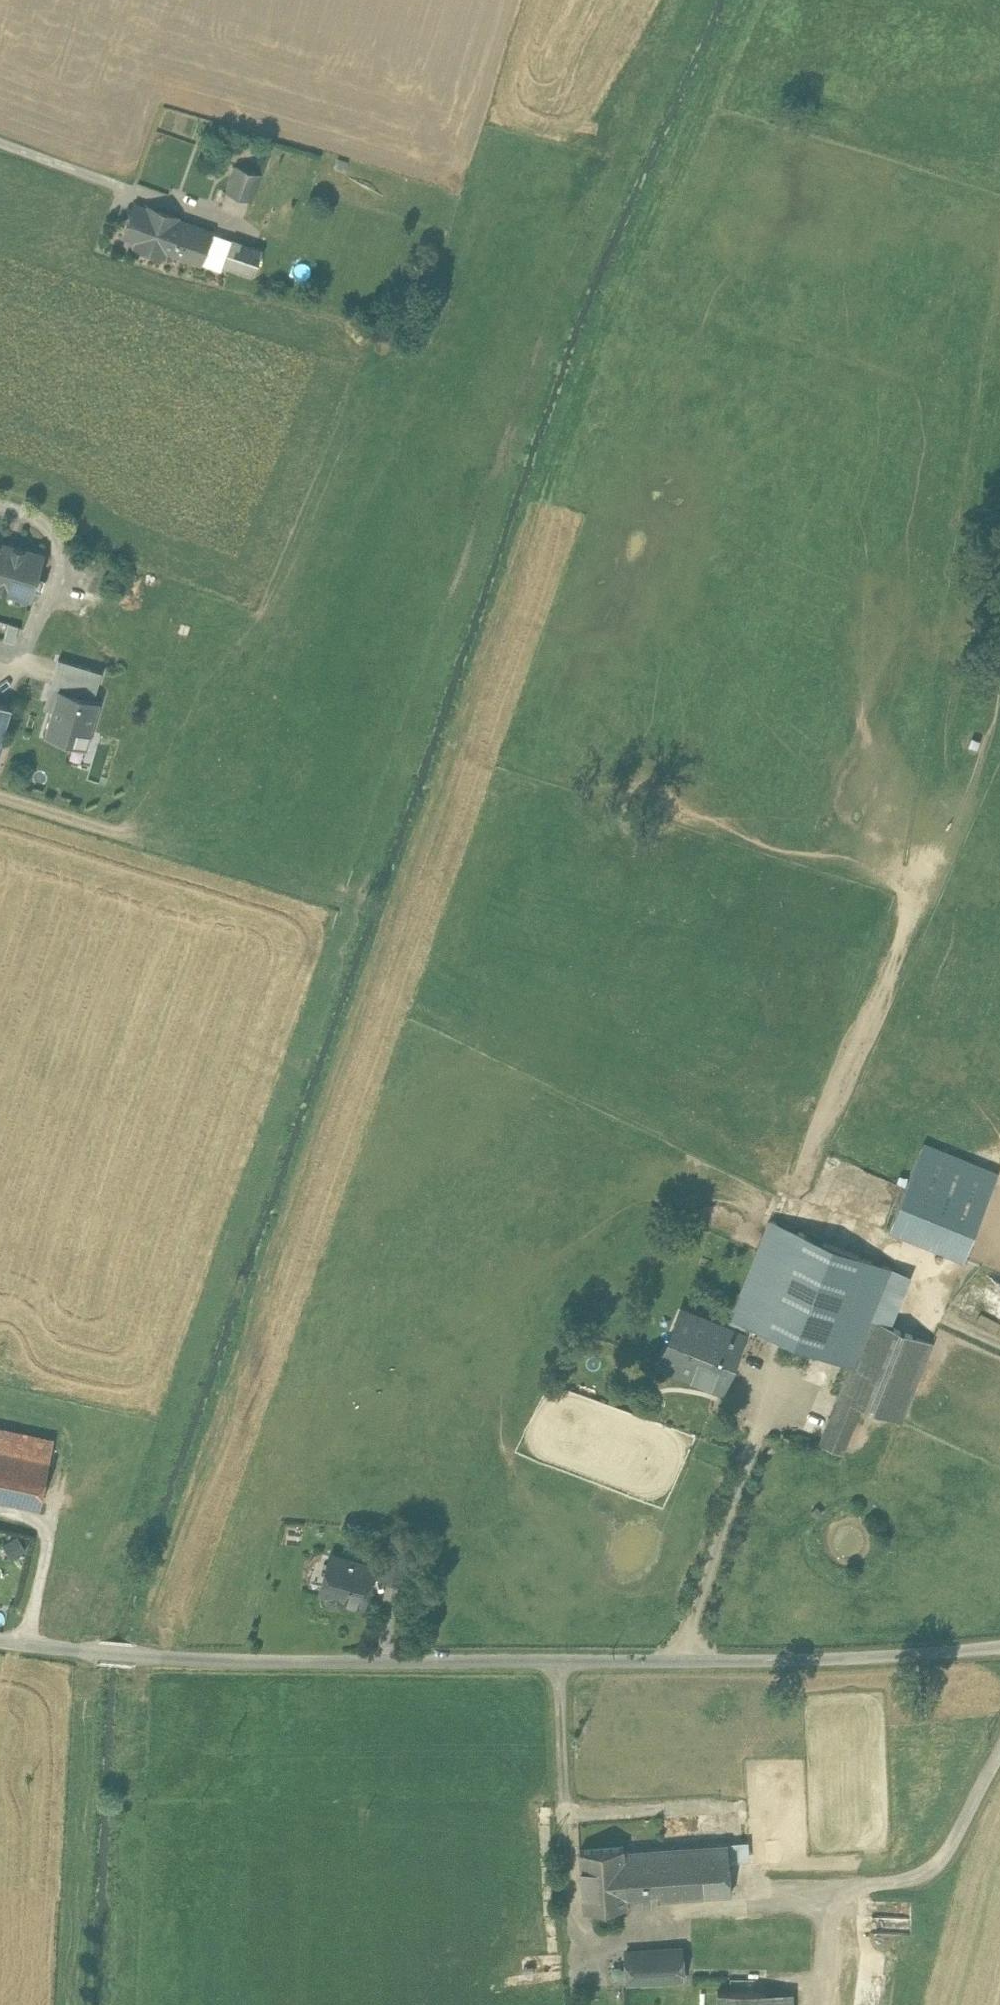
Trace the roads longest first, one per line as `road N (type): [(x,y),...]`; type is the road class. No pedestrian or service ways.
road 1 (unclassified): [(0,1638),(237,1660),(793,1660),(999,1648)]
road 2 (track): [(560,1662),(569,1898),(574,1922),(617,1939),(693,1907),(782,1902),(899,1882),(936,1866),(999,1757)]

